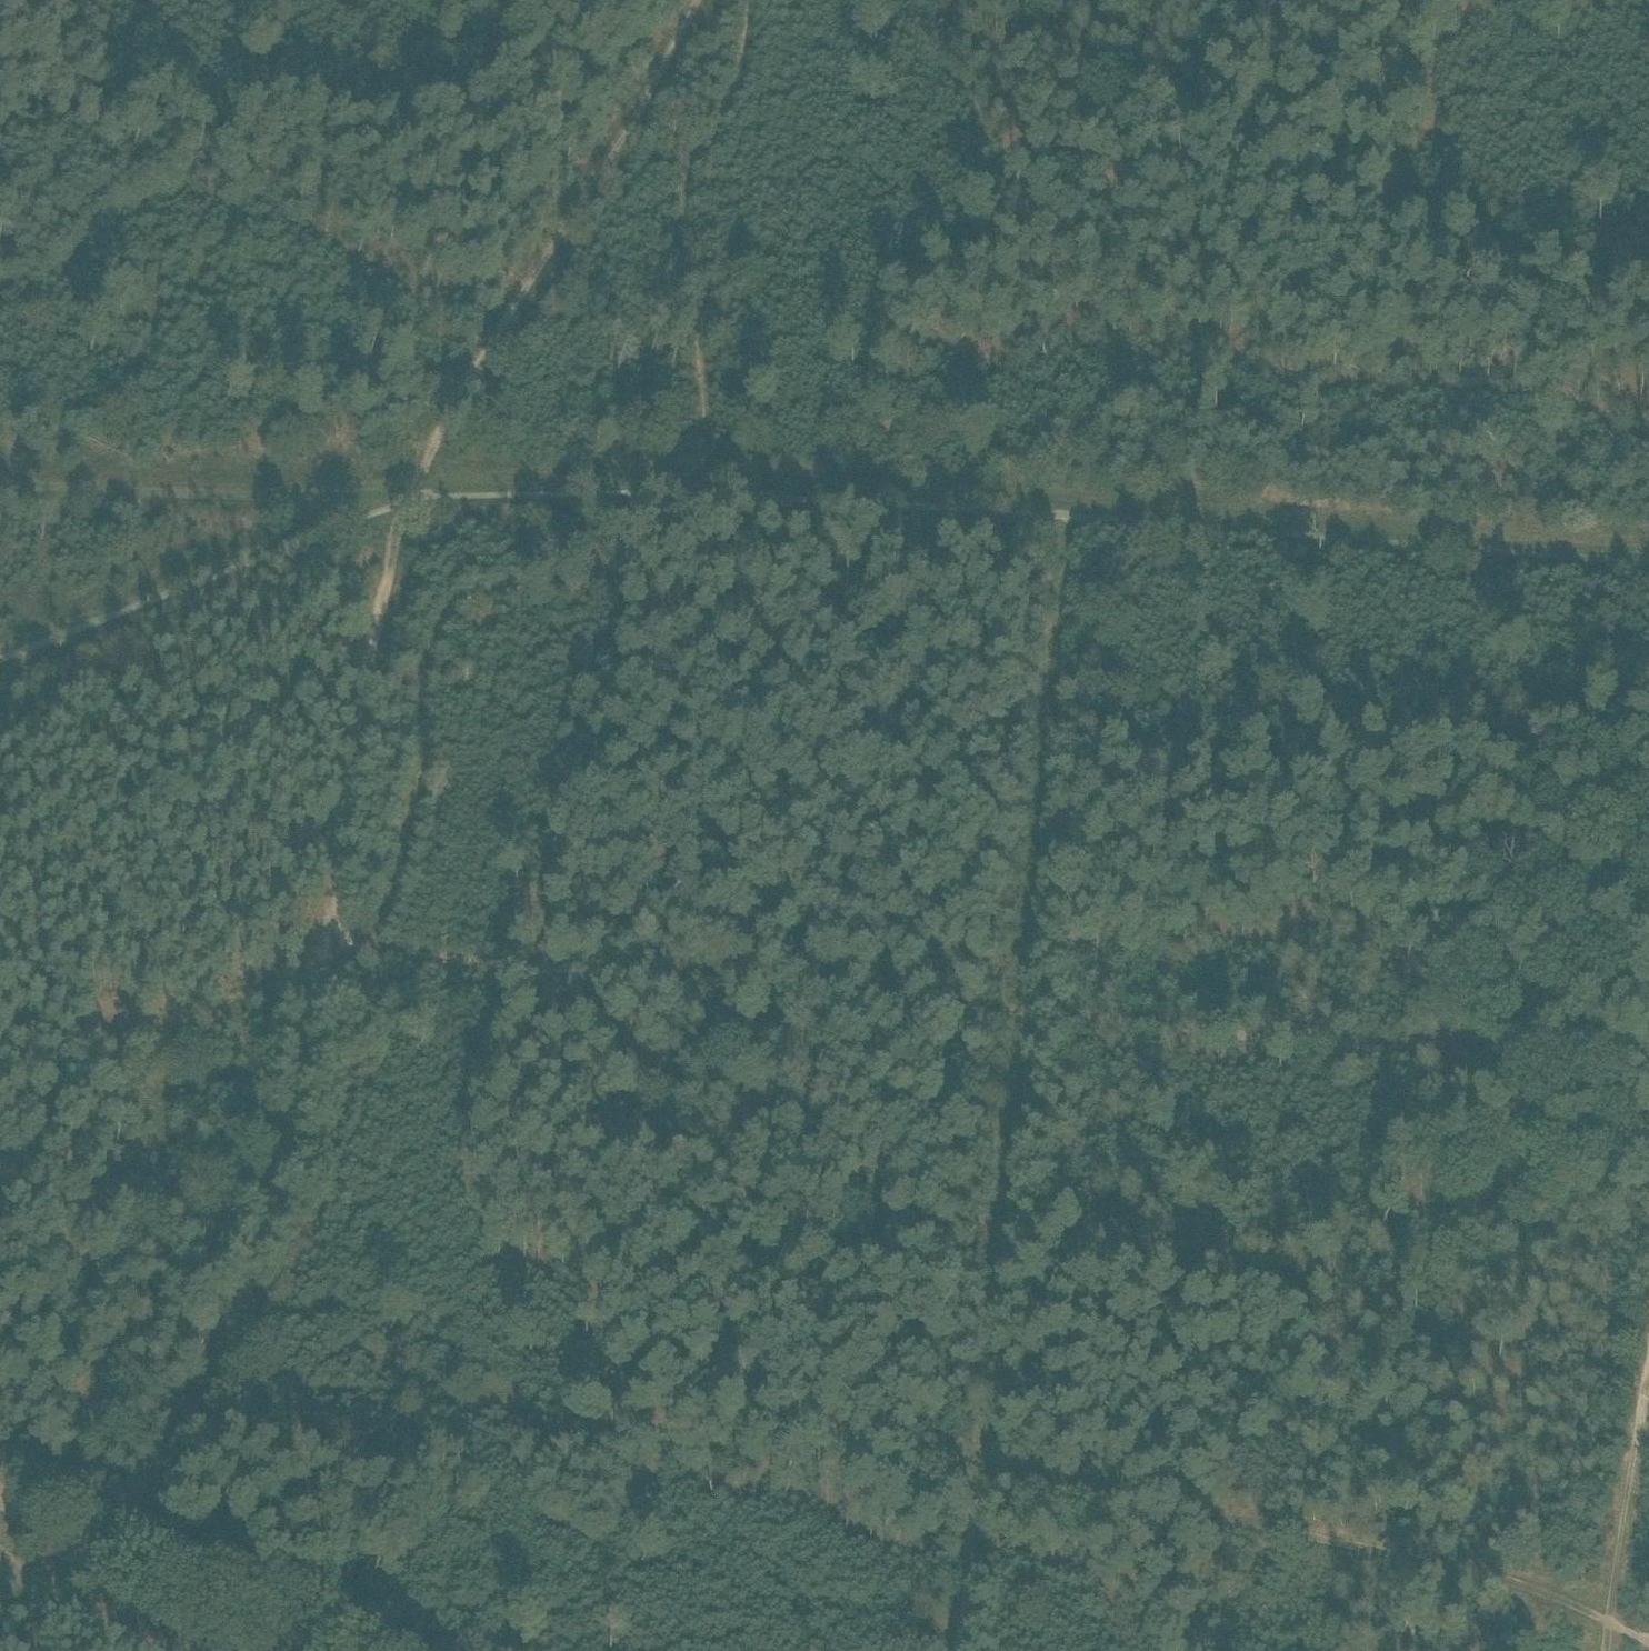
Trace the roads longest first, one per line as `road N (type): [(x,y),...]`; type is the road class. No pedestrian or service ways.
road 1 (track): [(1648,1058),(1267,1035),(320,949),(355,716),(407,497)]
road 2 (track): [(407,497),(697,0)]
road 3 (track): [(407,497),(0,487)]
road 4 (track): [(295,1650),(80,1551),(0,1468)]
road 5 (track): [(1606,1650),(1648,1374)]

